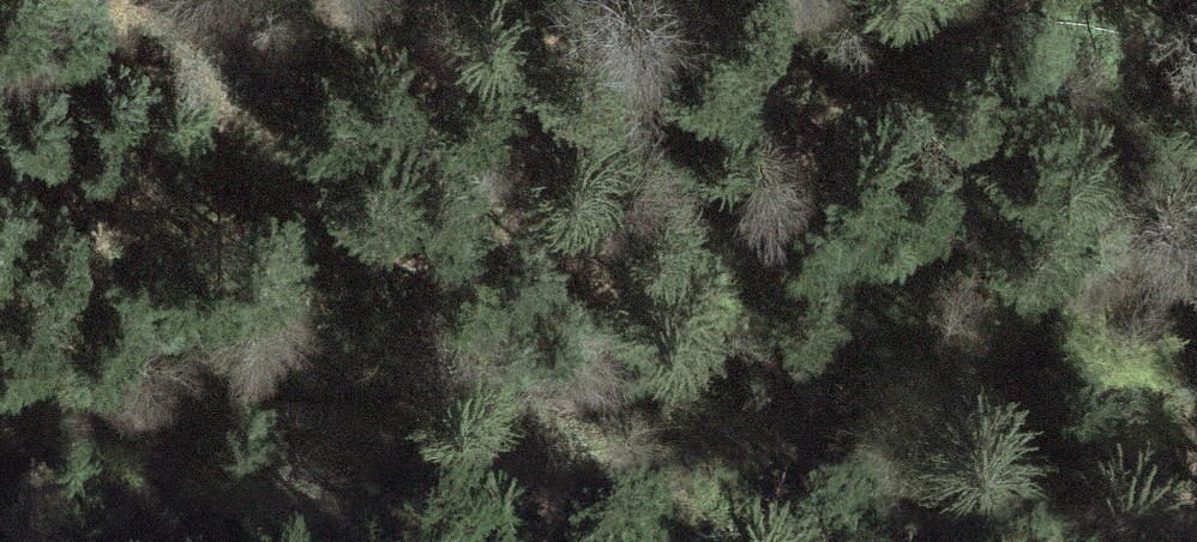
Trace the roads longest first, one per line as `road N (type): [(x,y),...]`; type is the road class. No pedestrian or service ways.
road 1 (track): [(621,0),(423,182),(215,340),(263,346),(442,302),(614,221),(863,78),(897,39),(979,0)]
road 2 (track): [(215,340),(93,379),(110,429),(524,523),(569,541)]

